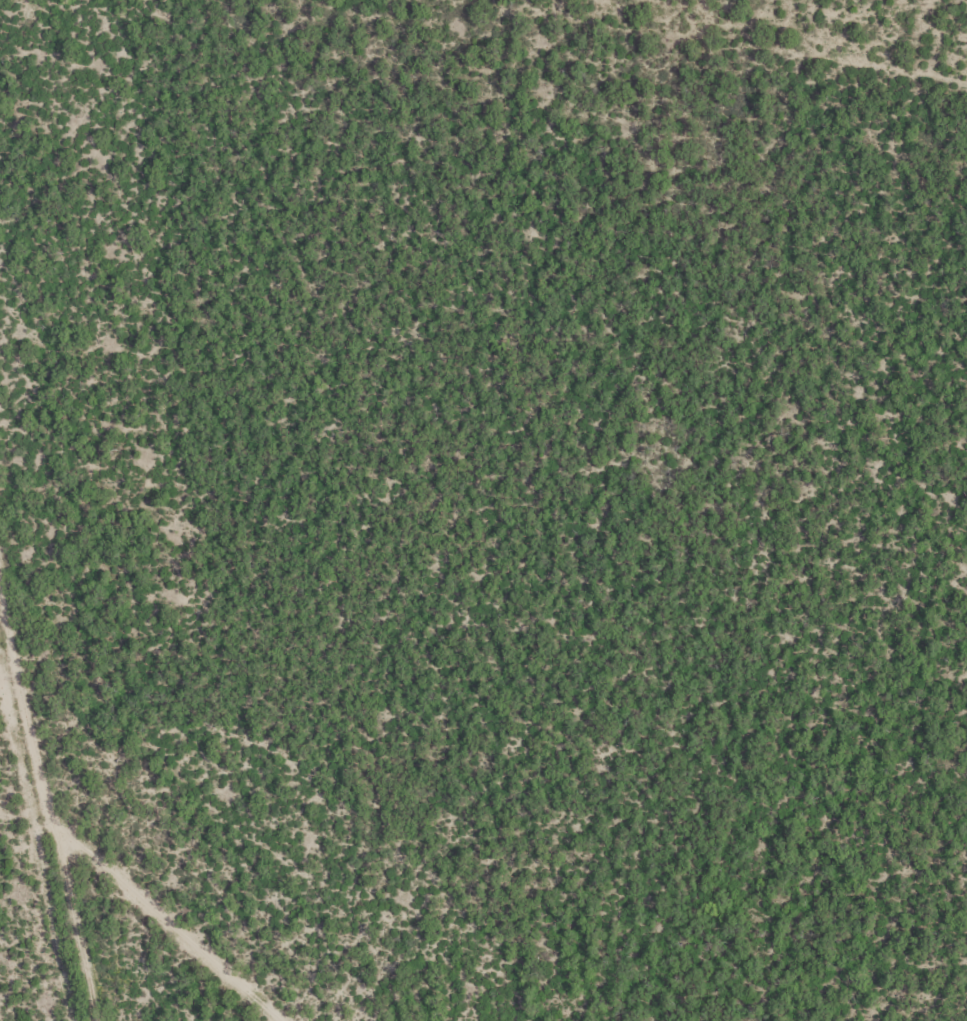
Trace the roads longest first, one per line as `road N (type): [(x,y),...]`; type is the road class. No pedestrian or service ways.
road 1 (residential): [(99,1020),(0,545)]

